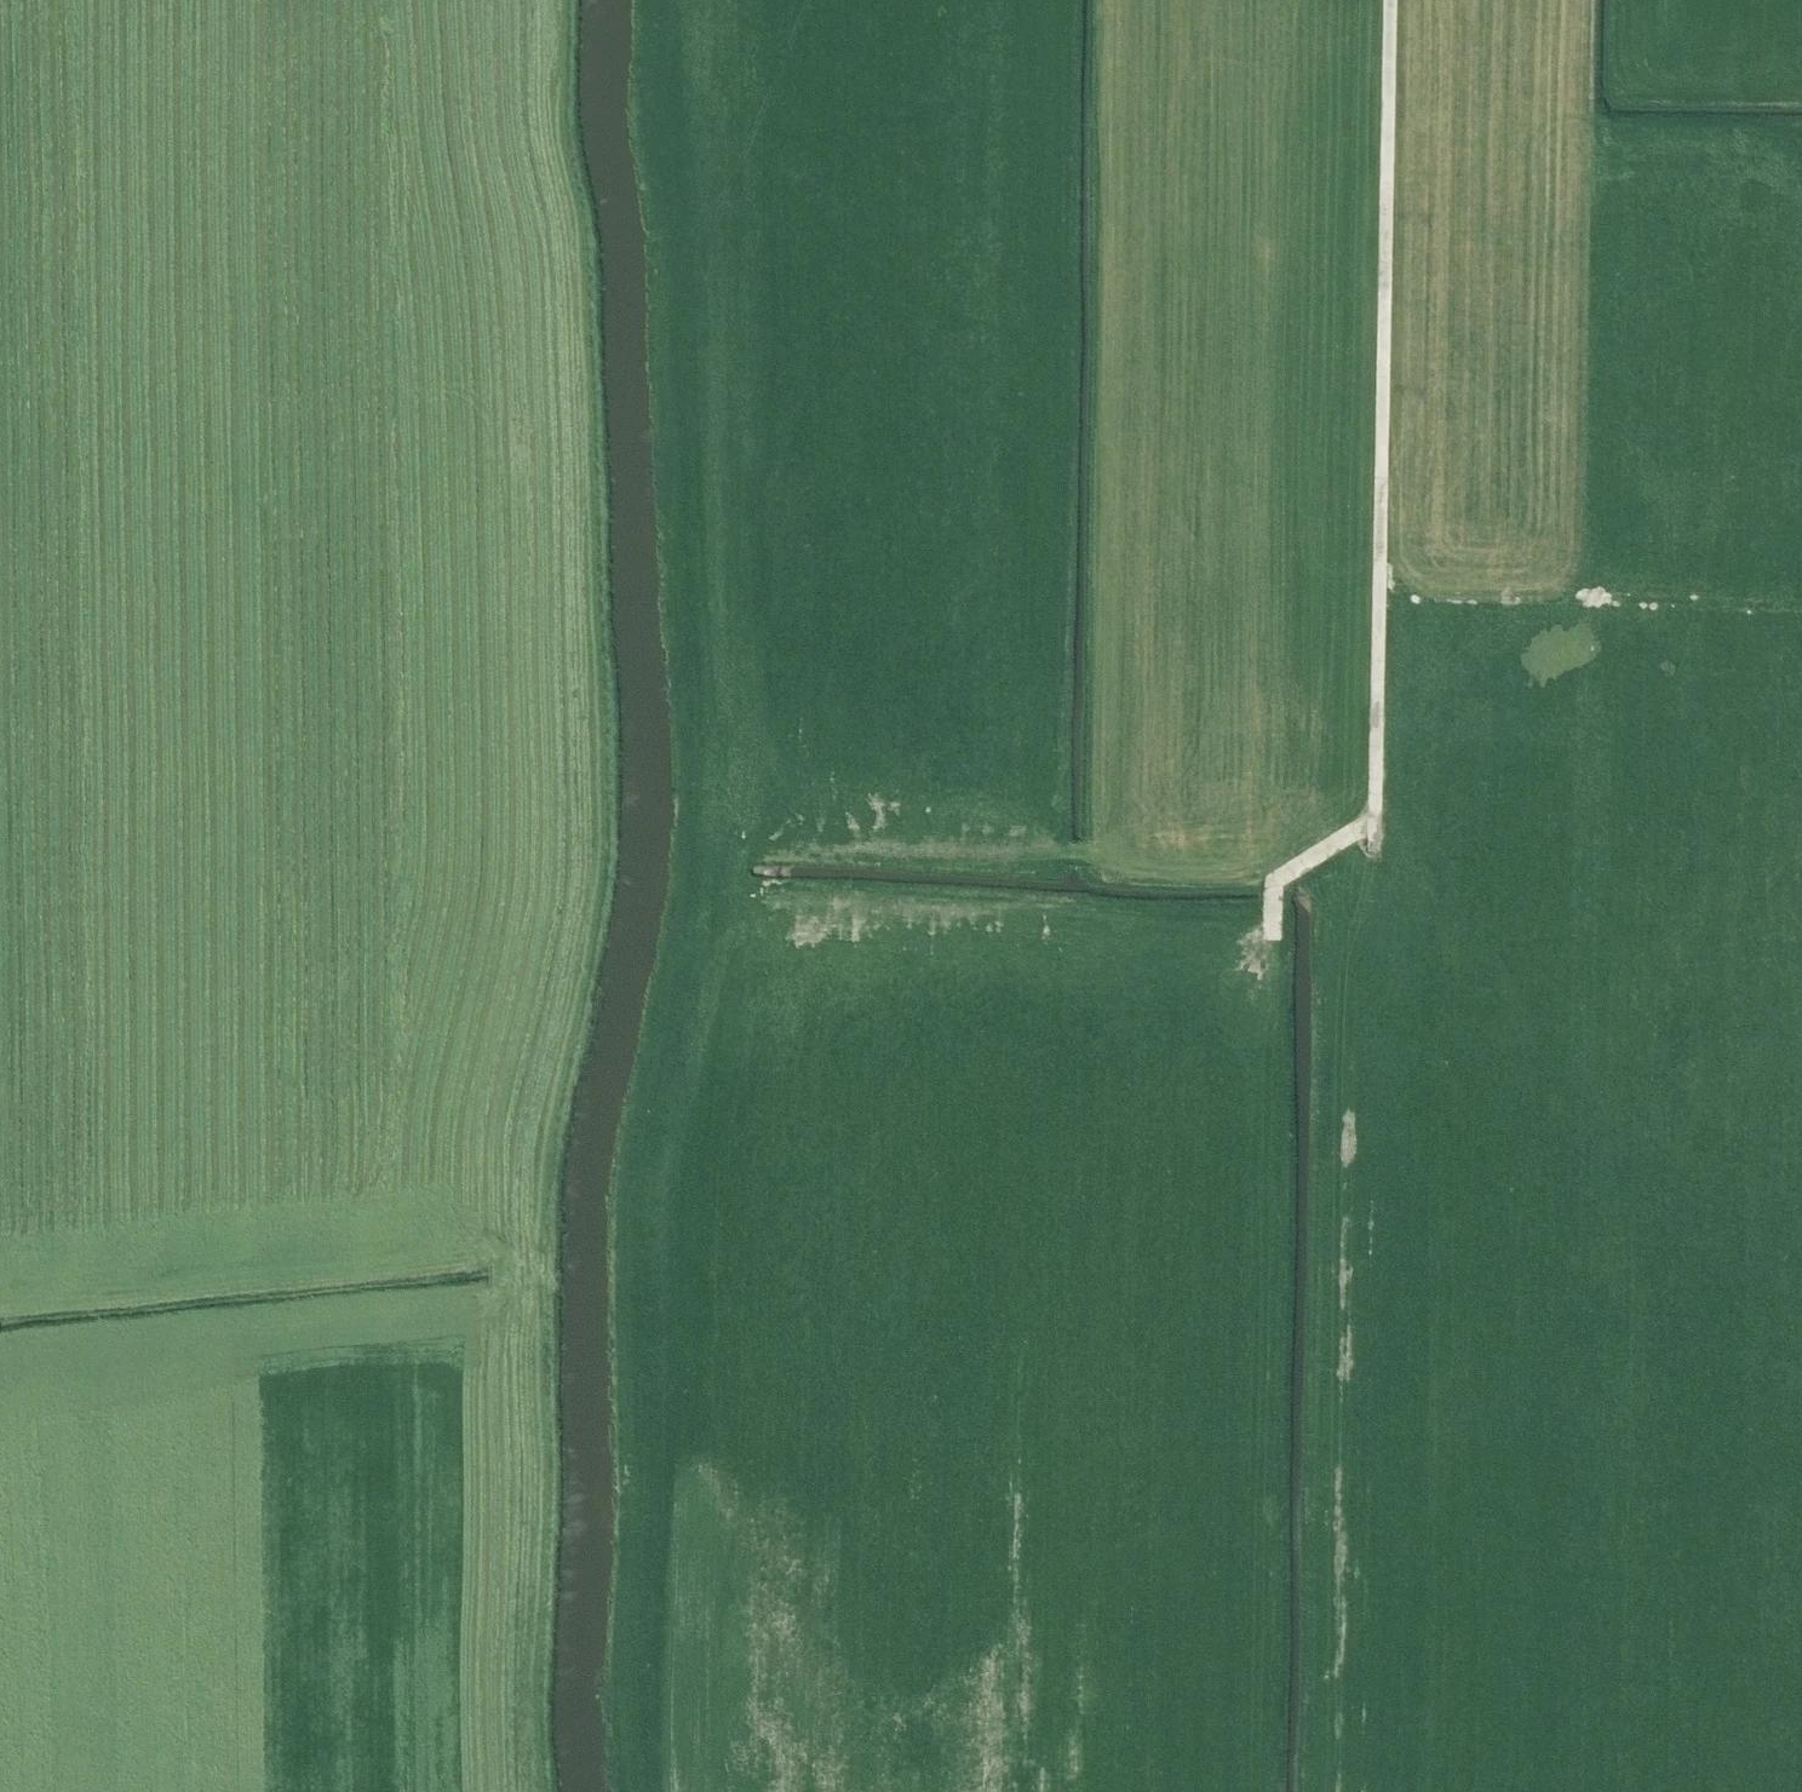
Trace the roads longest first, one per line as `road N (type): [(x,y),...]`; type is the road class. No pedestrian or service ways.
road 1 (track): [(1390,0),(1375,859)]
road 2 (track): [(1375,822),(1273,884),(1273,933)]

